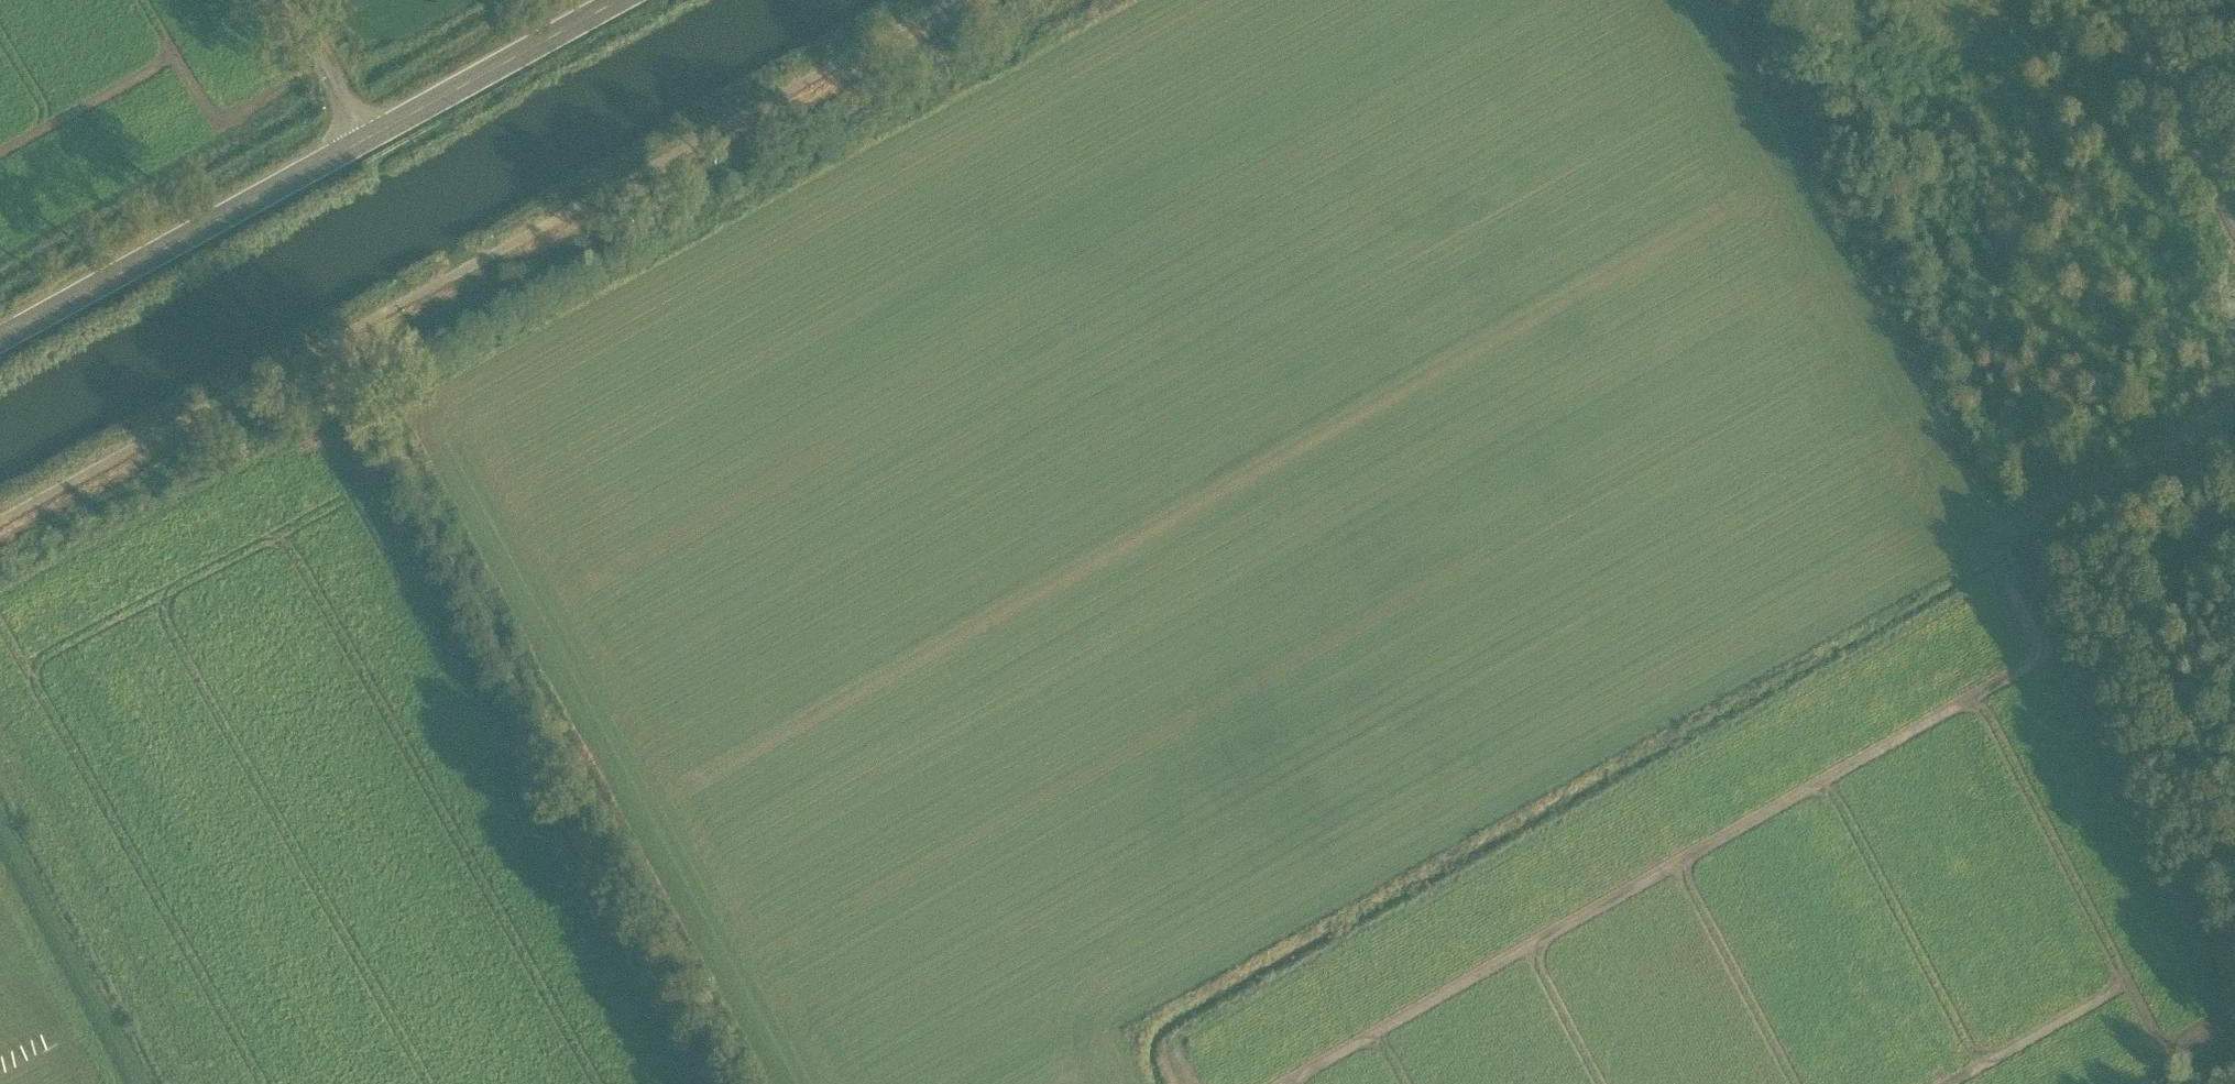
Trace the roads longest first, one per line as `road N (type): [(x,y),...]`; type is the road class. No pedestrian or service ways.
road 1 (unclassified): [(0,515),(952,0)]
road 2 (primary): [(0,340),(369,137)]
road 3 (primary): [(369,137),(620,0)]
road 4 (track): [(2234,403),(2007,531)]
road 5 (unclassified): [(2198,150),(2112,0)]
road 6 (unclassified): [(369,137),(287,0)]

